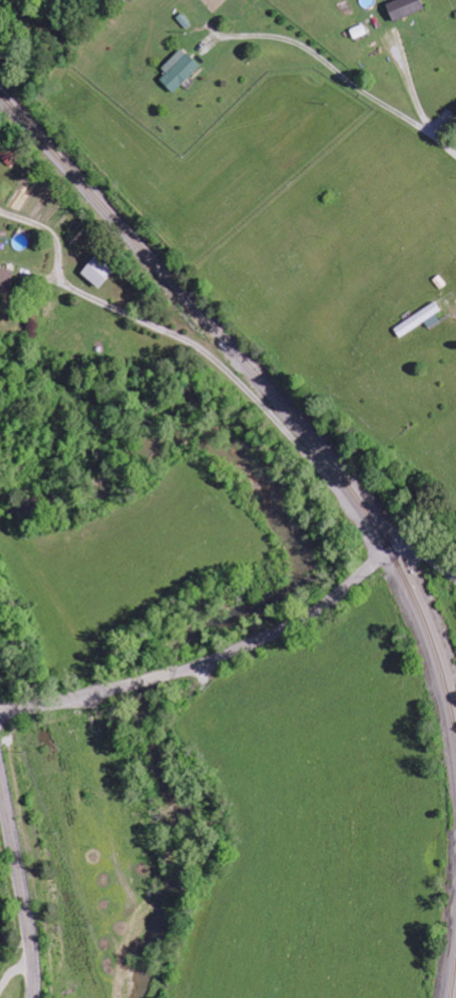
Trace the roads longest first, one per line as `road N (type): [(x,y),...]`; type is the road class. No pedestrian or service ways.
road 1 (residential): [(36,705),(215,659),(302,619),(395,552),(422,554),(455,574)]
road 2 (secondary): [(31,997),(0,779)]

